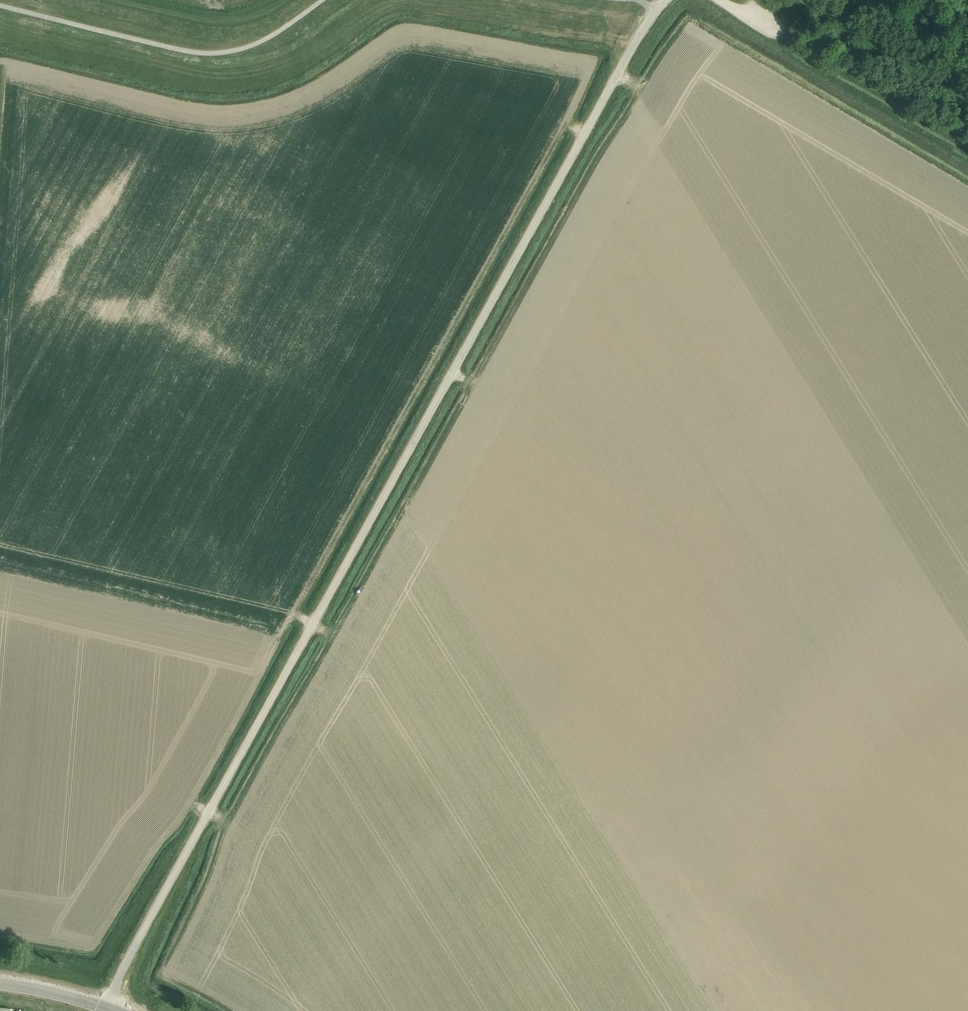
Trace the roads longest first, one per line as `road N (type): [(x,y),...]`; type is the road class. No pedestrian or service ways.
road 1 (unclassified): [(104,1007),(648,20),(666,0)]

